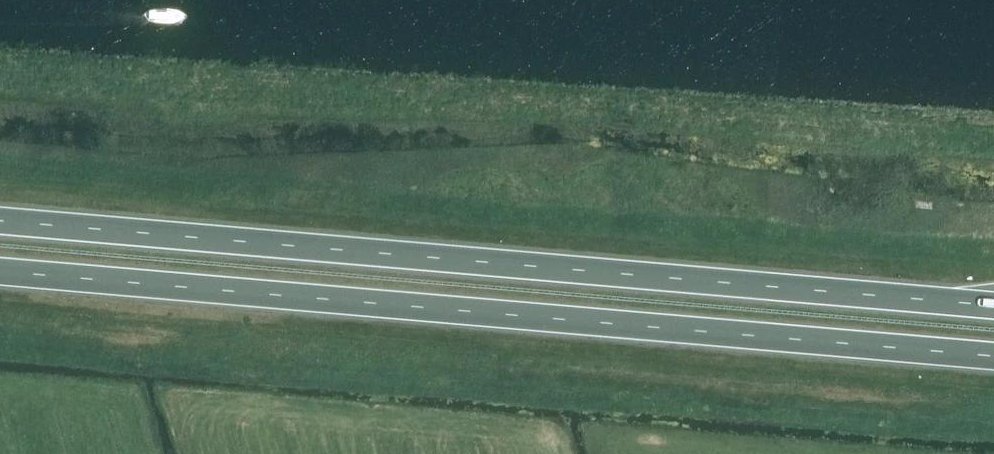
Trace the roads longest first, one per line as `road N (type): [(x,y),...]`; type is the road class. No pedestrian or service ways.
road 1 (trunk): [(993,307),(0,221)]
road 2 (trunk): [(0,272),(993,358)]

